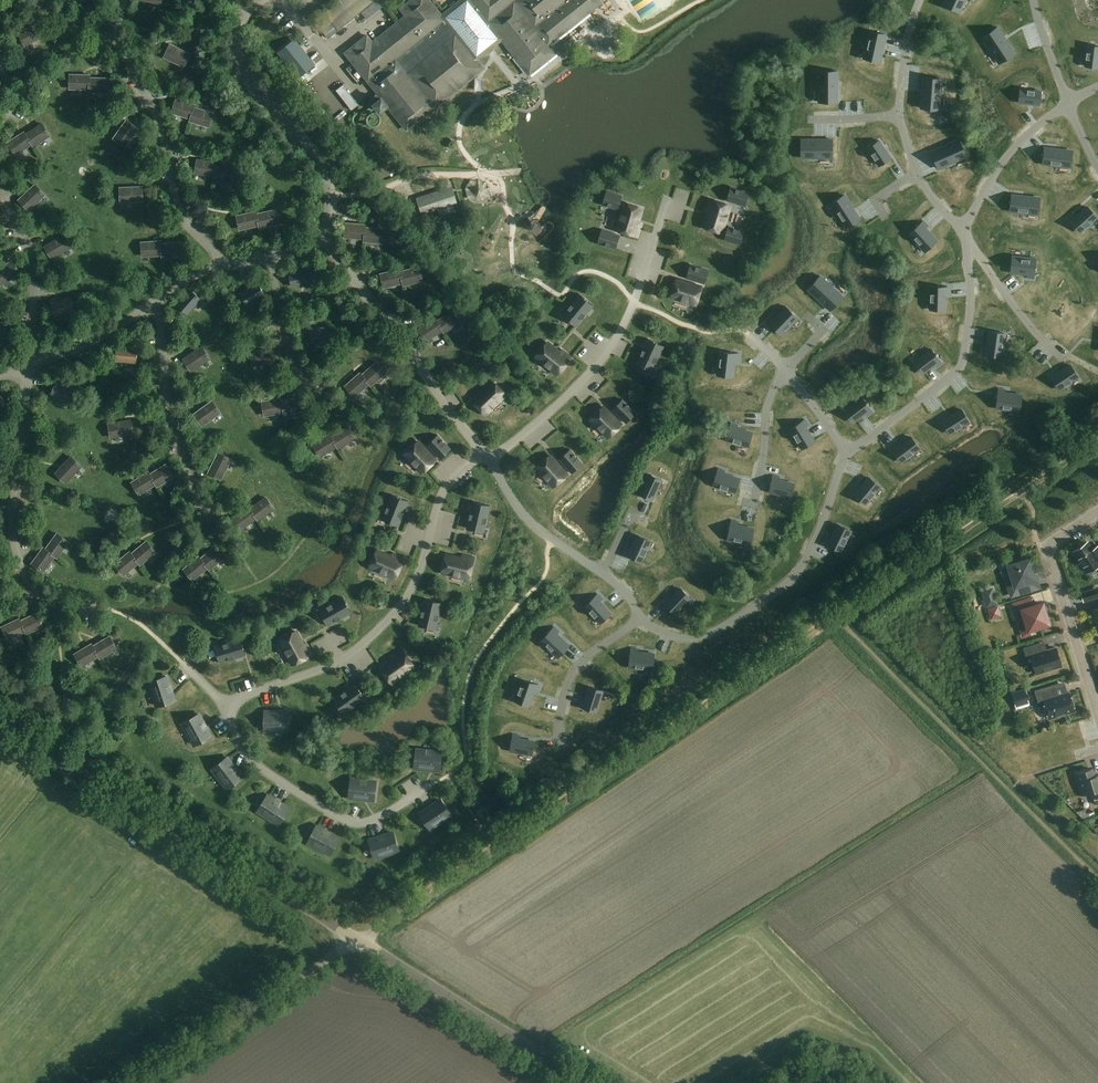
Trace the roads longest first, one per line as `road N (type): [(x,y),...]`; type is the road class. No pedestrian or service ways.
road 1 (track): [(838,619),(358,939)]
road 2 (unclassified): [(358,939),(0,715)]
road 3 (track): [(838,619),(1097,877)]
road 4 (track): [(1097,444),(838,619)]
road 5 (unclassified): [(584,1082),(358,939)]
road 6 (unclassified): [(147,1082),(358,939)]
road 7 (residential): [(1097,513),(1049,551),(1097,704)]

